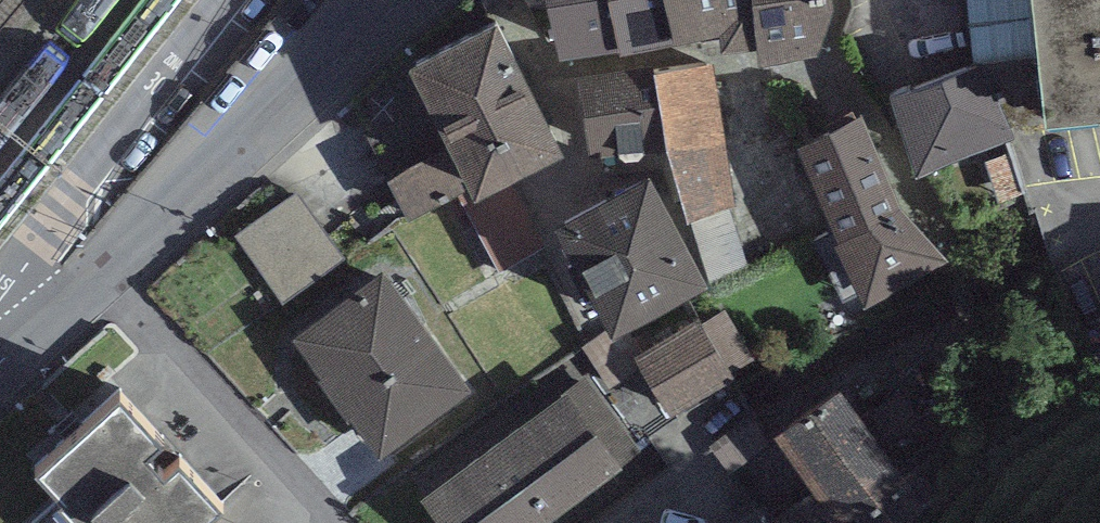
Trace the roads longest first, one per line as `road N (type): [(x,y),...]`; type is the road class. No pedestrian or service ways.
road 1 (residential): [(514,0),(541,59),(713,40),(836,91),(877,90),(960,261)]
road 2 (tertiary): [(101,270),(394,0)]
road 3 (residential): [(237,0),(113,144),(0,298)]
road 4 (residential): [(101,270),(336,522)]
road 5 (tertiary): [(0,361),(101,270)]

